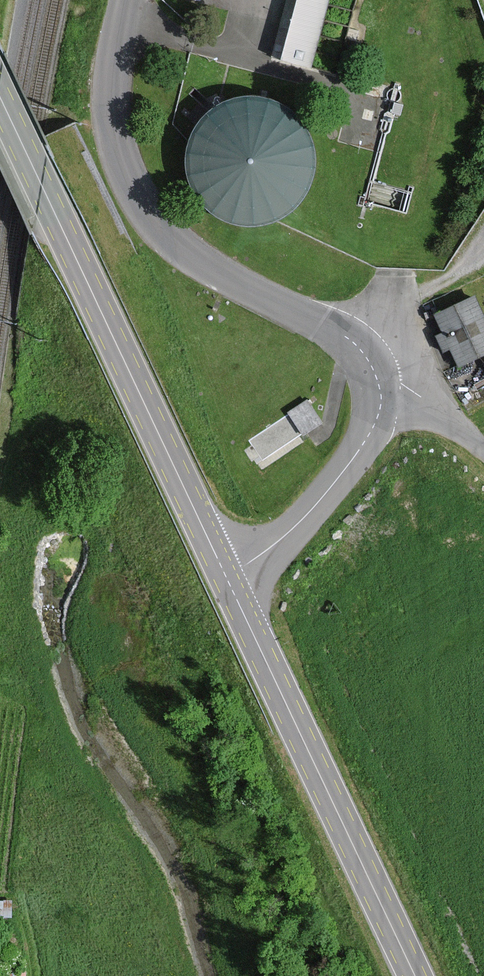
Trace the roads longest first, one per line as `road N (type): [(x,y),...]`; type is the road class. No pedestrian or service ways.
road 1 (primary): [(0,98),(225,574)]
road 2 (unclassified): [(378,377),(345,336),(202,260),(157,222),(126,167),(113,120),(126,0)]
road 3 (primary): [(225,574),(415,975)]
road 4 (unclassified): [(225,574),(288,534),(338,477),(379,409),(378,377)]
road 5 (track): [(483,240),(469,264),(420,292),(378,377)]
road 6 (unclassified): [(483,452),(401,381),(378,377)]

